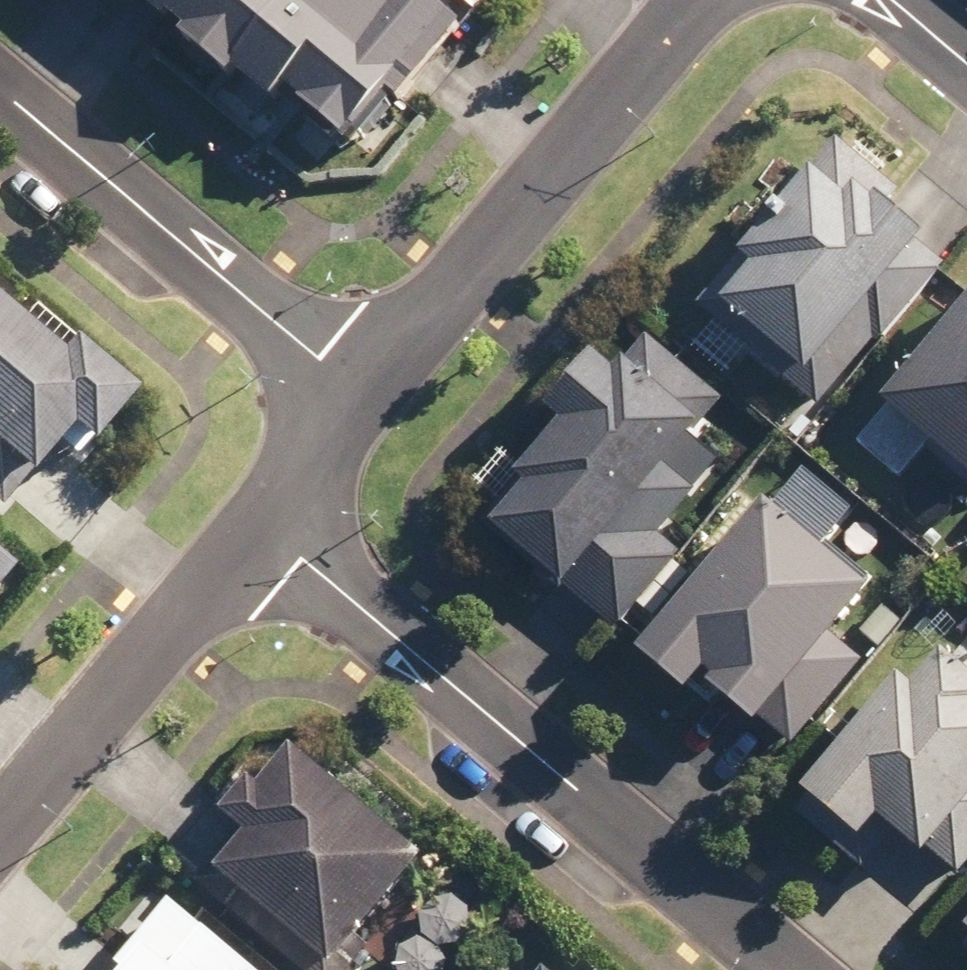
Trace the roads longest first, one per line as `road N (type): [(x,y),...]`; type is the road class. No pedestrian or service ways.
road 1 (residential): [(787,969),(267,529)]
road 2 (residential): [(362,389),(700,0)]
road 3 (residential): [(0,97),(362,389)]
road 4 (residential): [(0,840),(267,529)]
road 5 (residential): [(267,529),(362,389)]

